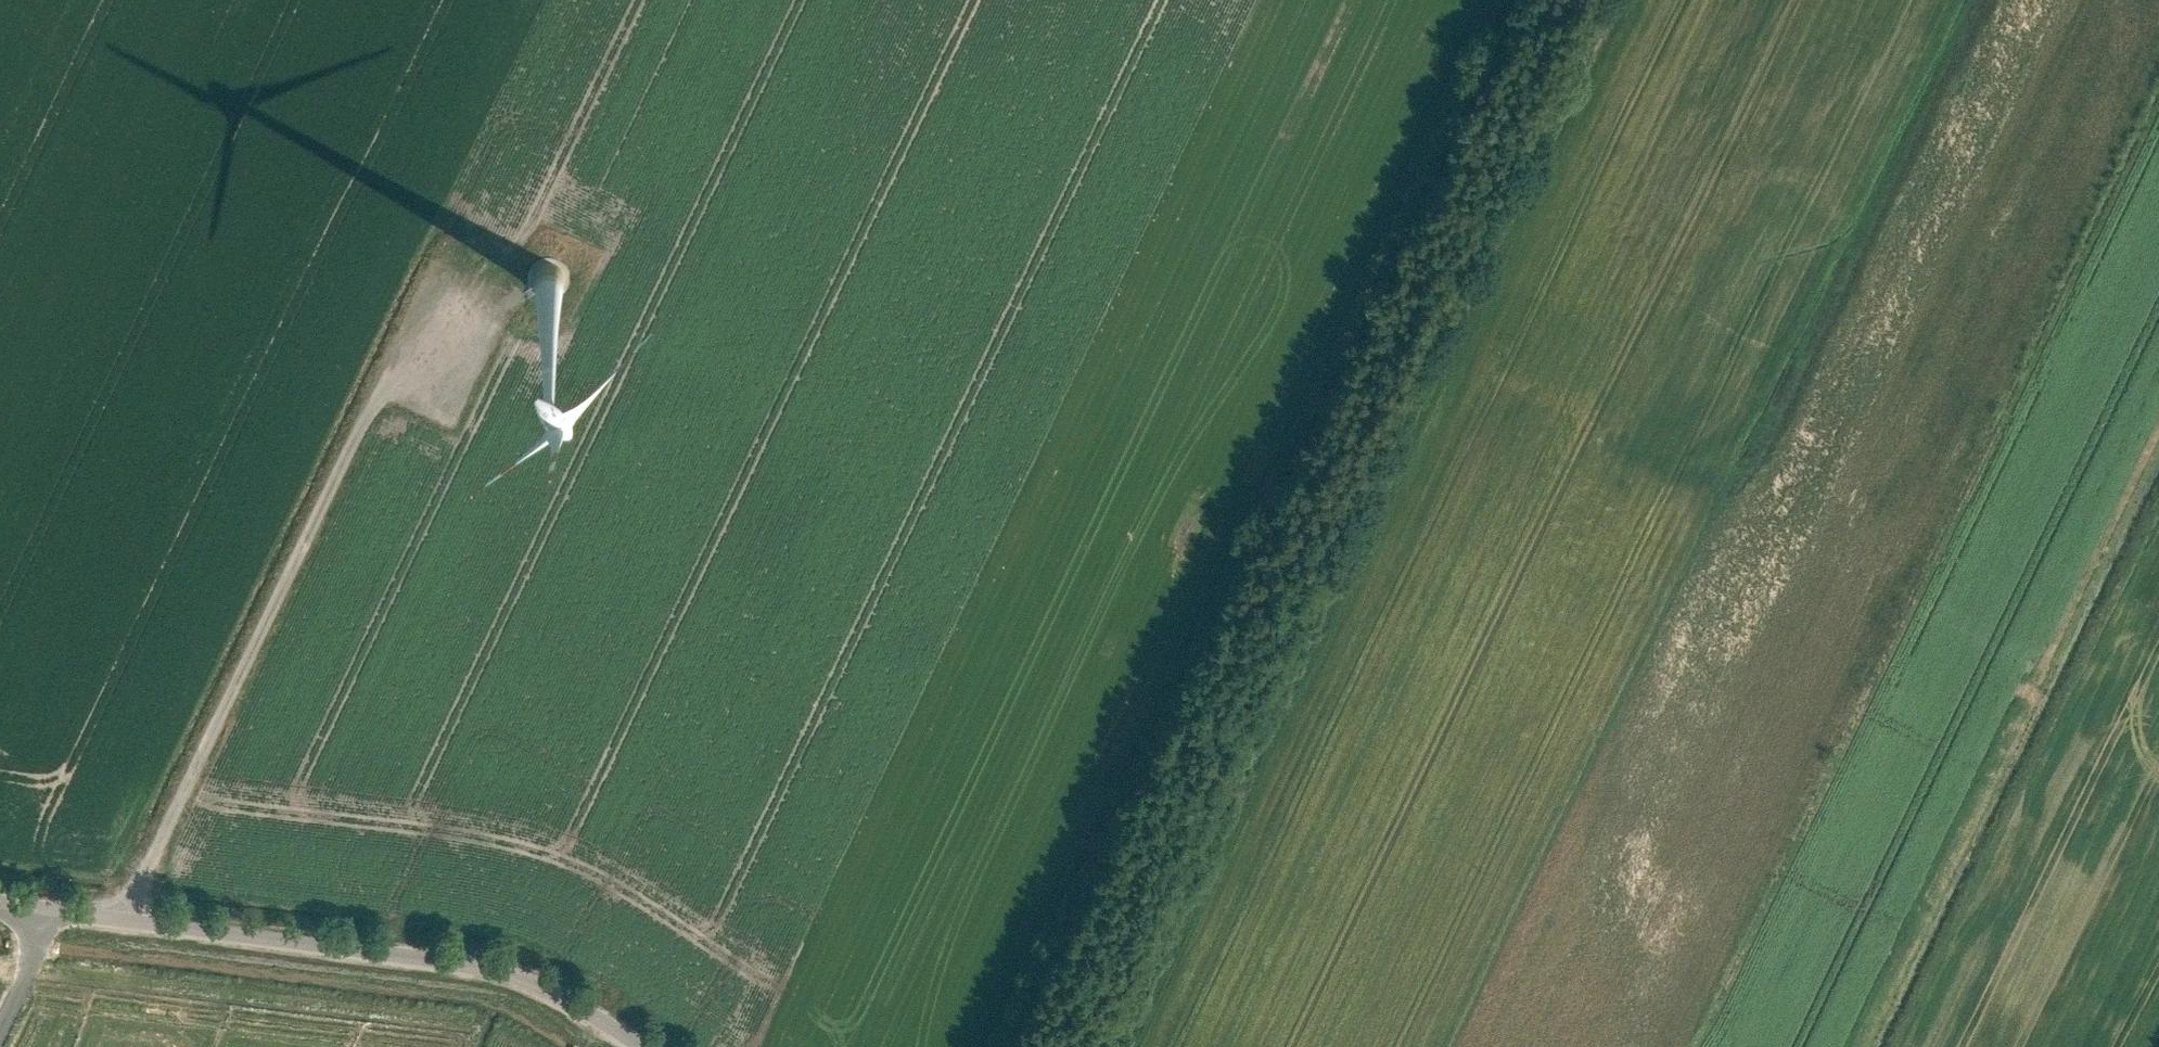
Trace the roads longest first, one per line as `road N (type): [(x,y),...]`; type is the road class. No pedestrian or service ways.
road 1 (track): [(418,305),(129,921)]
road 2 (unclassified): [(0,904),(496,968),(583,1006),(648,1046)]

